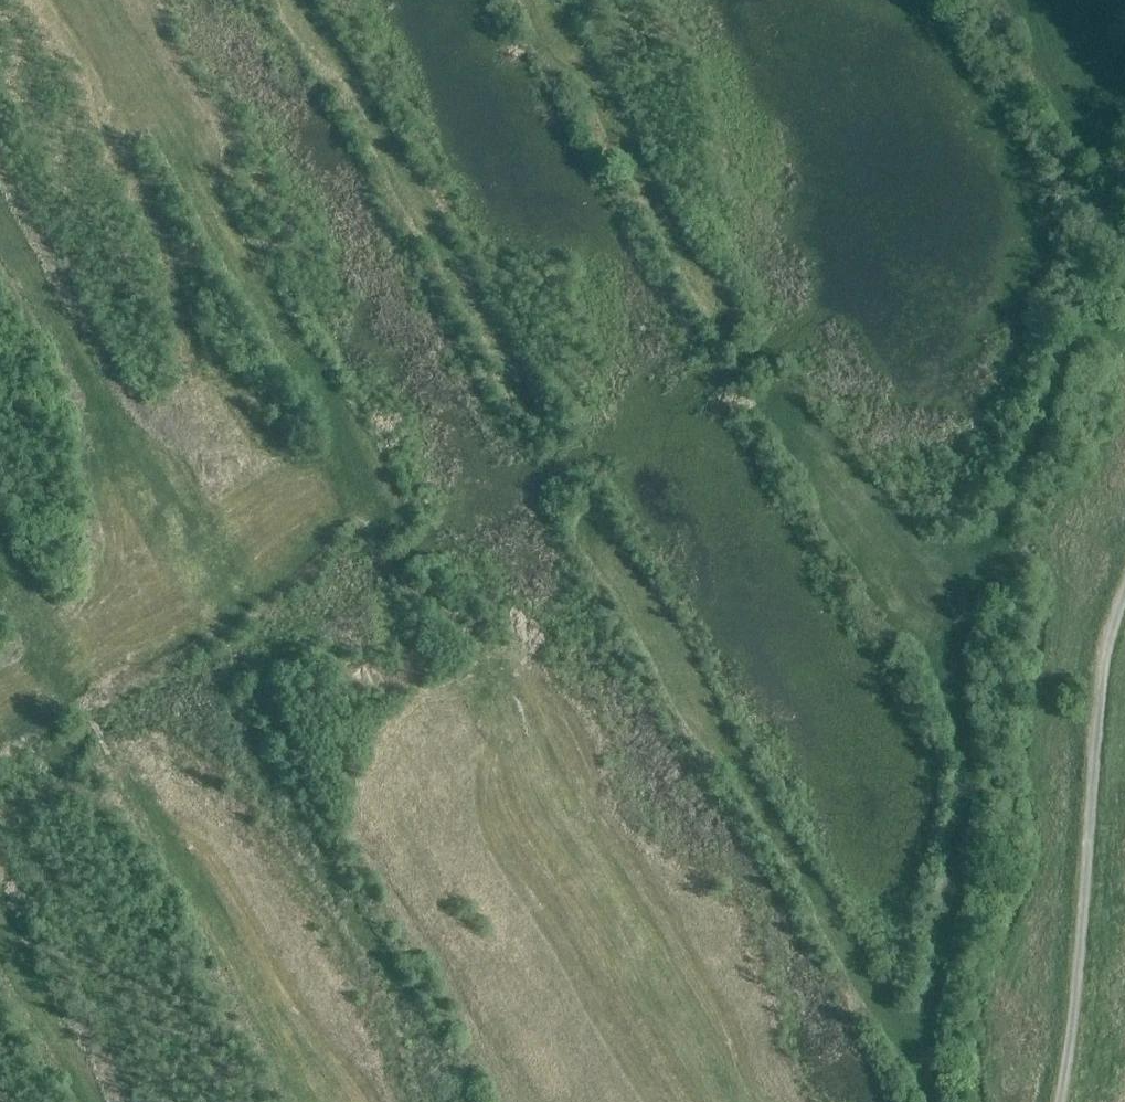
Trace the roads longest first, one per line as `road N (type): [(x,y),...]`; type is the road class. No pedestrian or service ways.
road 1 (unclassified): [(1124,594),(1098,700),(1076,1011),(1061,1101)]

